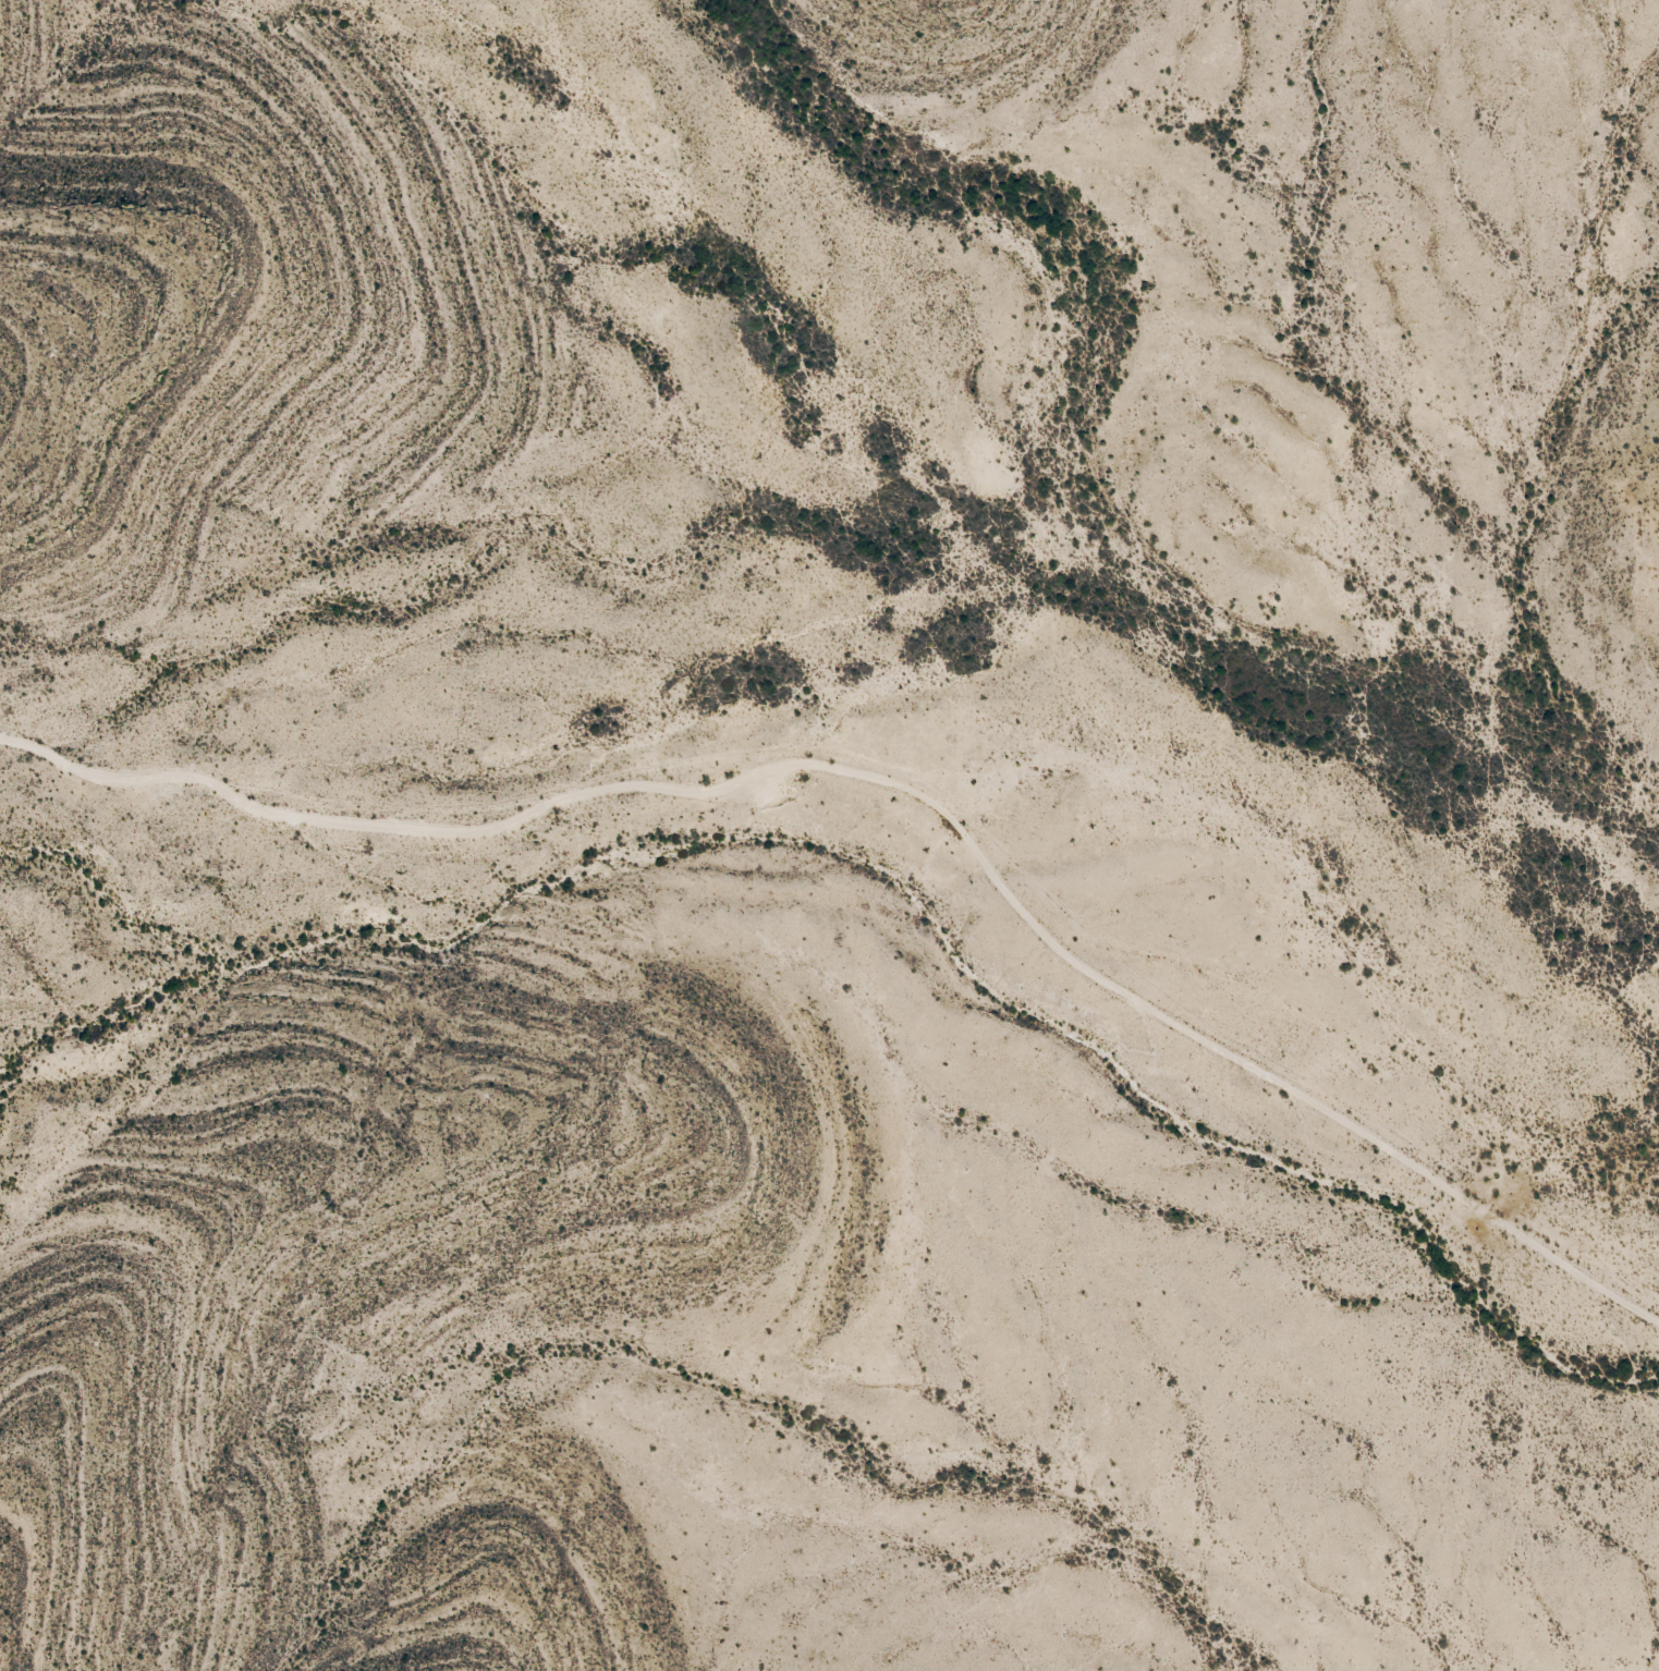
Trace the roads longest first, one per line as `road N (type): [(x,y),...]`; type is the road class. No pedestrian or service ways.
road 1 (track): [(0,705),(242,739),(674,728),(925,755),(1021,808),(1658,1267)]

